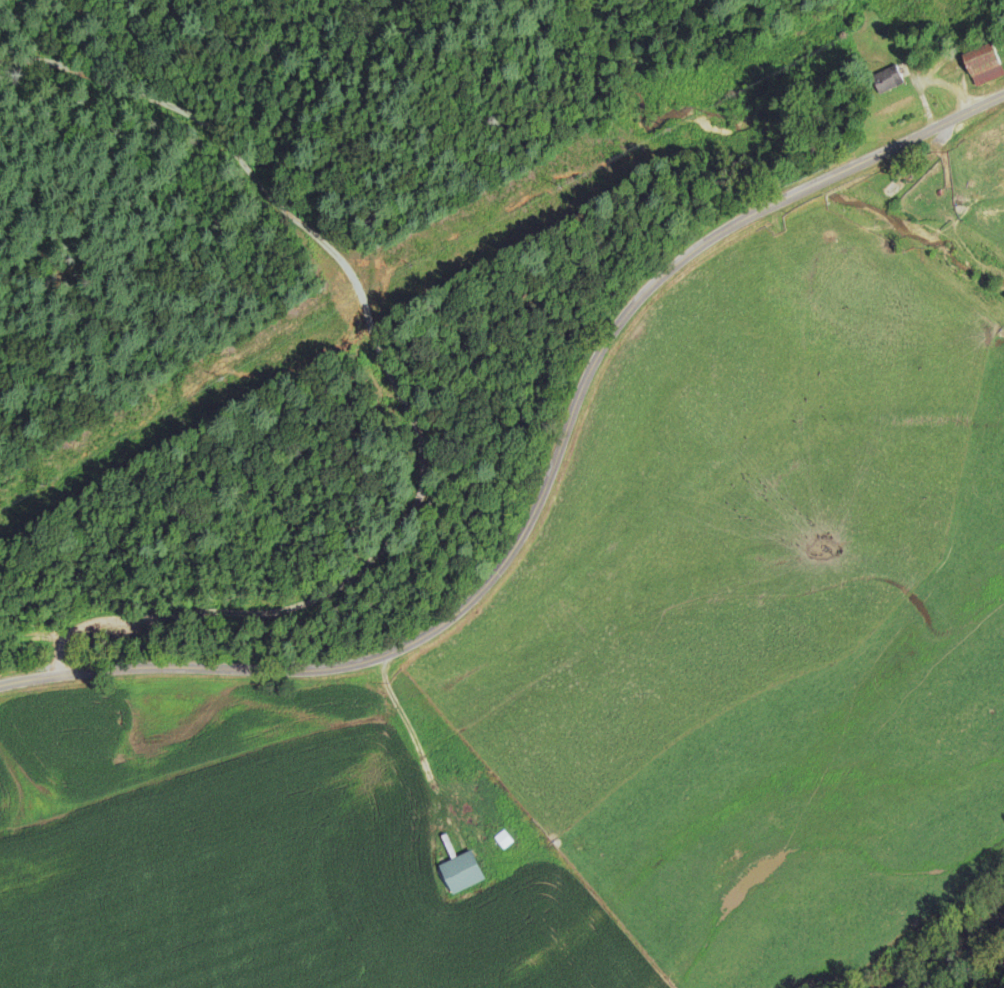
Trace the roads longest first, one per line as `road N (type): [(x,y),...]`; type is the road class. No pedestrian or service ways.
road 1 (secondary): [(0,685),(130,668),(334,668),(405,647),(472,599),(516,546),(602,347),(654,282),(769,206),(1003,95)]

